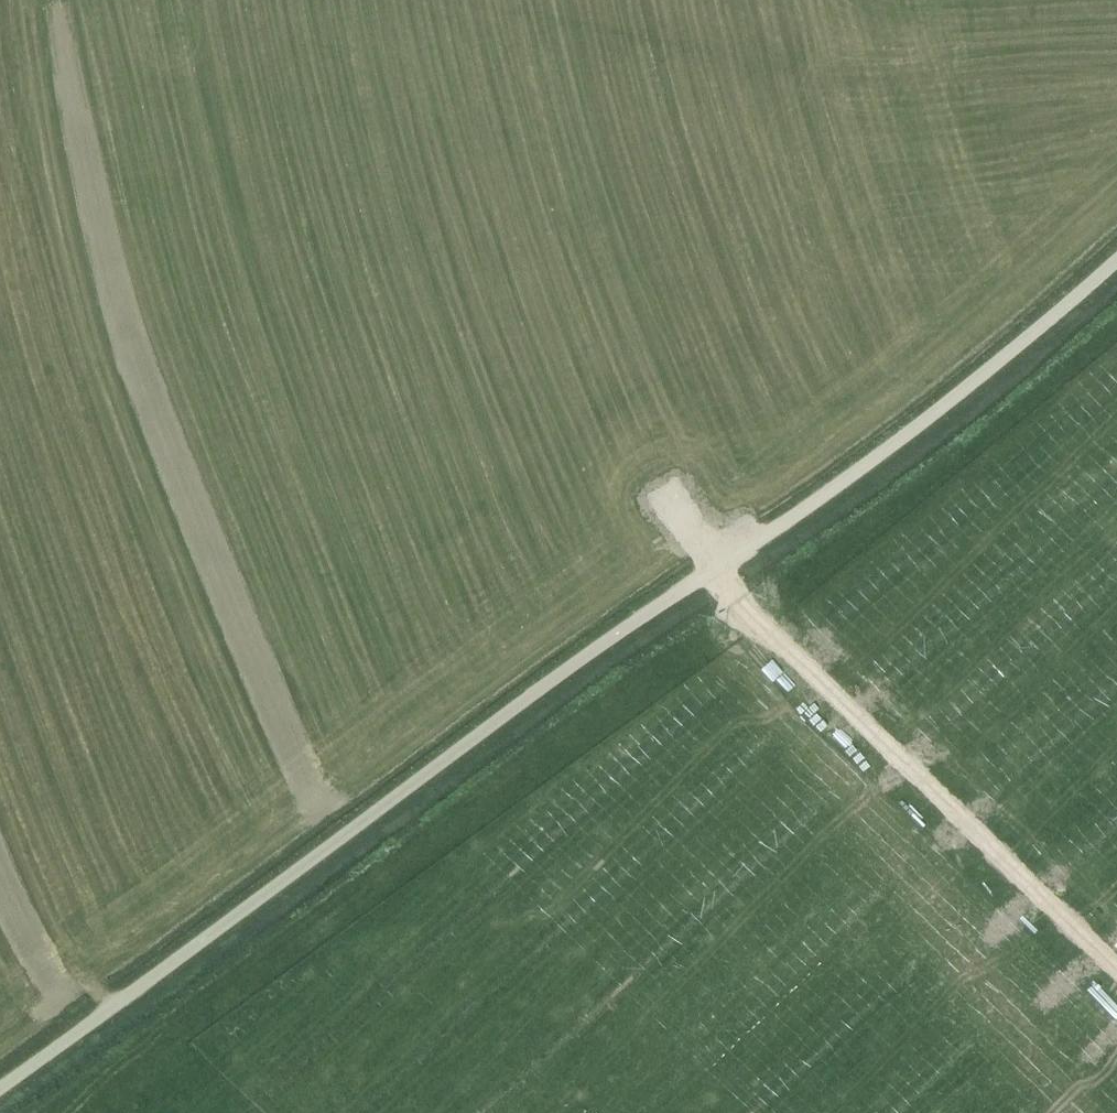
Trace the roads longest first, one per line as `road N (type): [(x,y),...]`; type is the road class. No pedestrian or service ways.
road 1 (unclassified): [(0,1086),(585,656),(841,482),(1116,260)]

